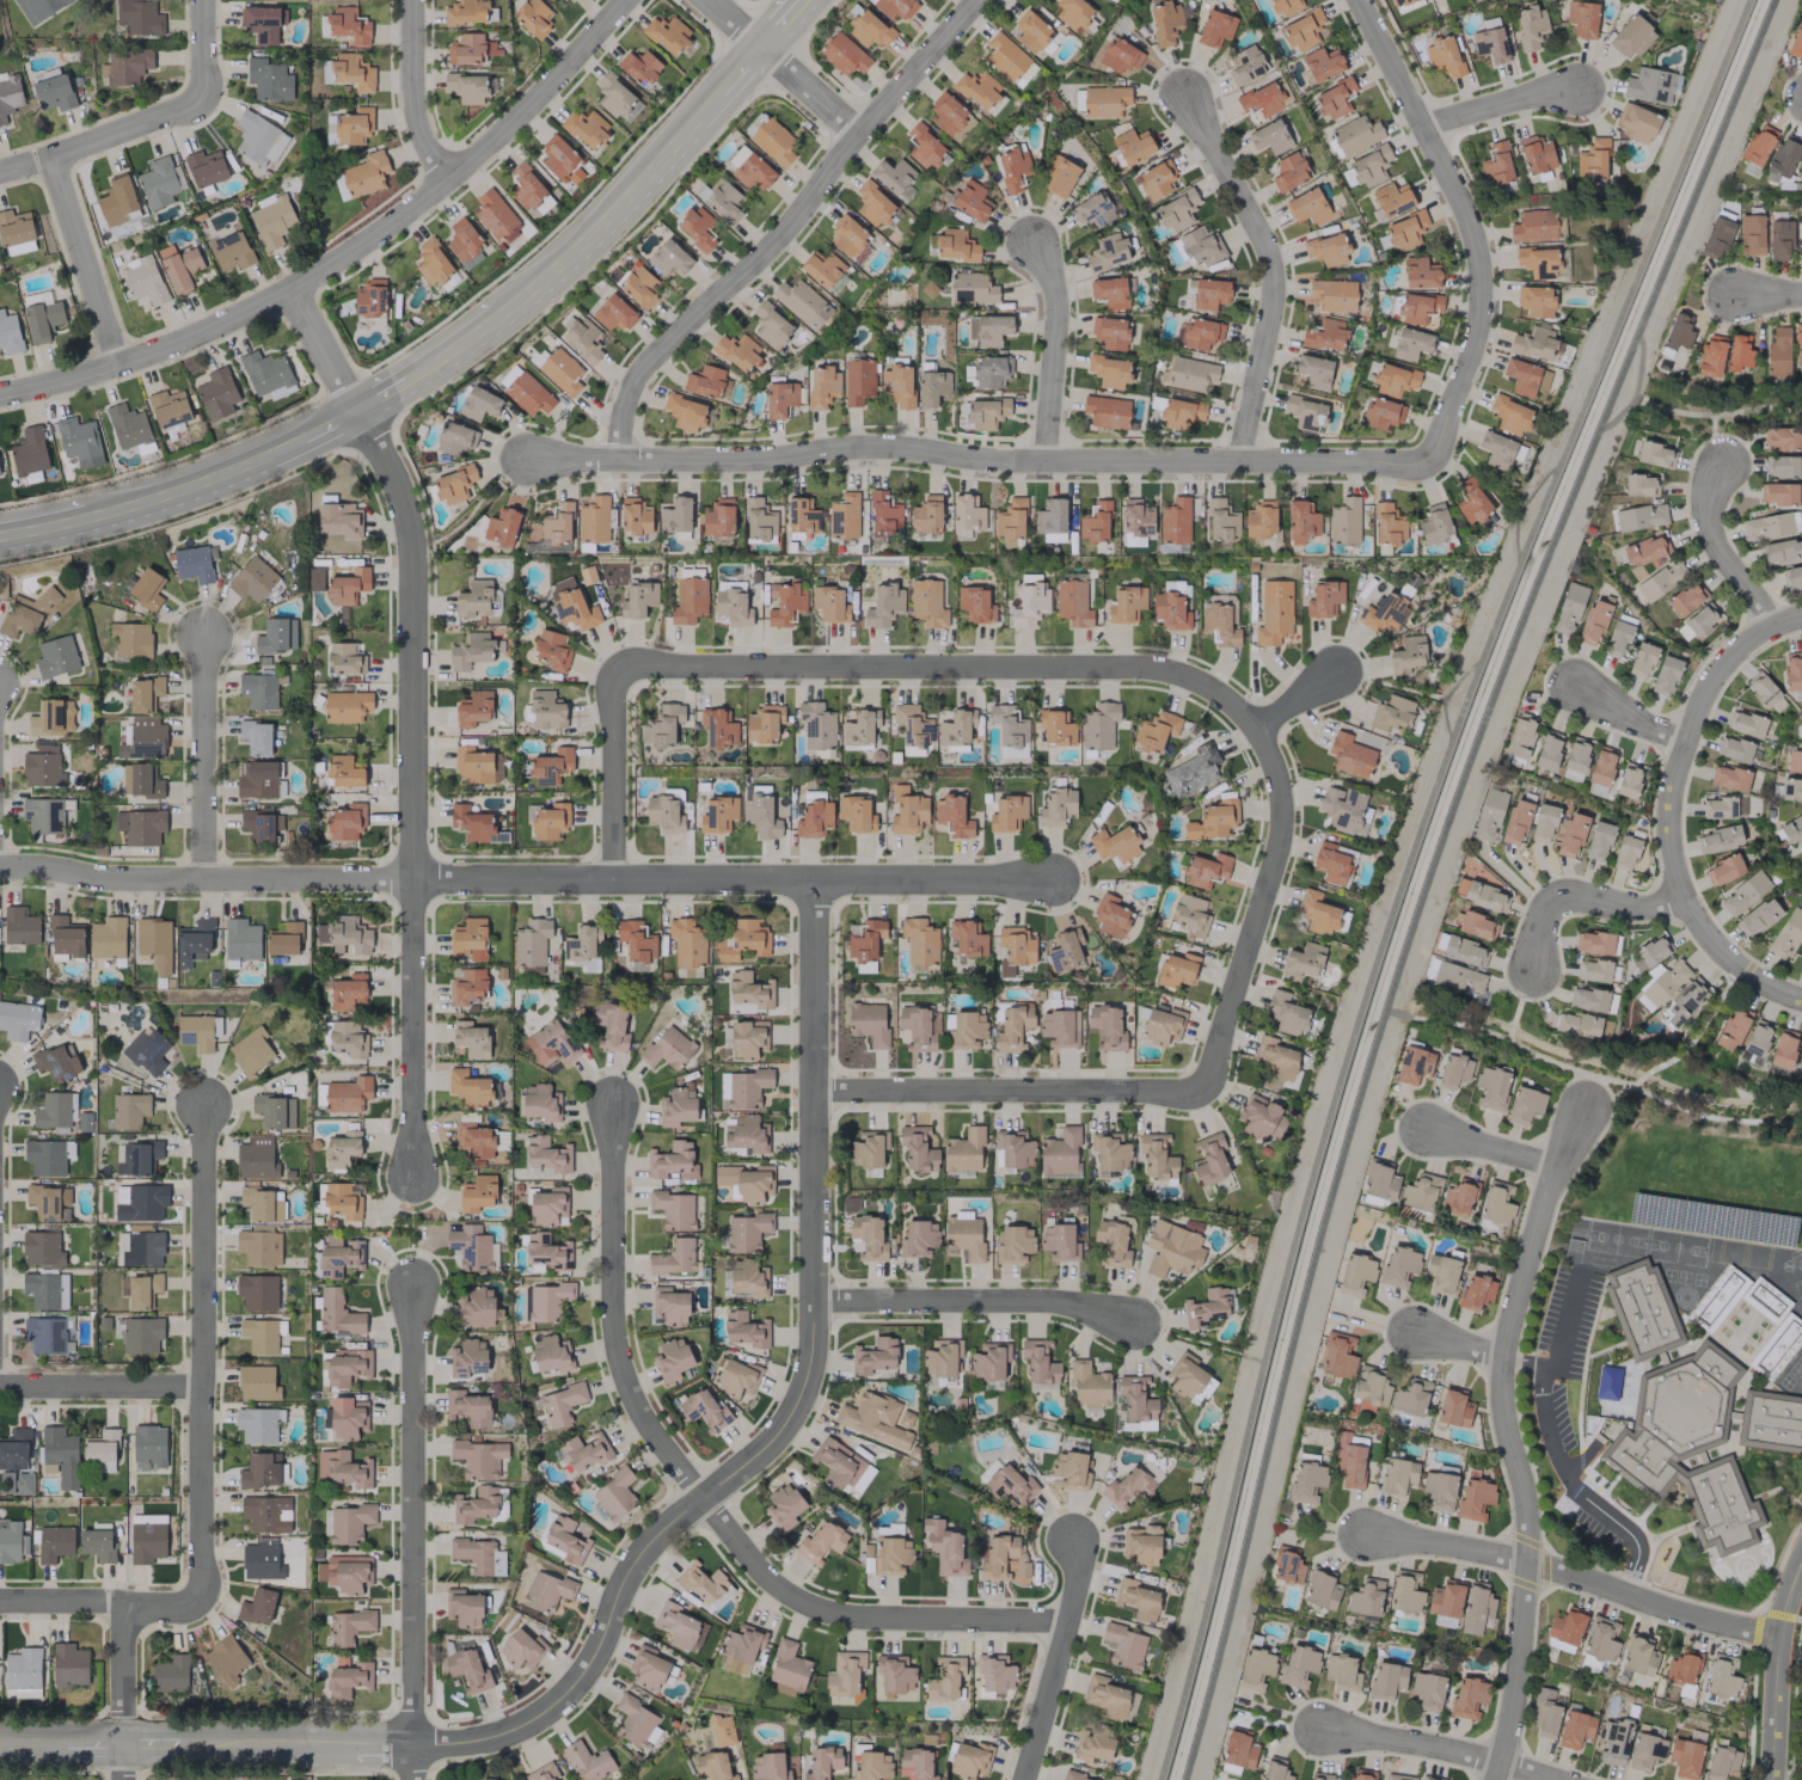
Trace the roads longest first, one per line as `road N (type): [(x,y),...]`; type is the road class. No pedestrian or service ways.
road 1 (residential): [(416,1744),(467,1744),(523,1727),(566,1696),(595,1658),(630,1575),(795,1416),(810,1369),(816,1302),(815,882)]
road 2 (residential): [(0,870),(125,880),(1050,880)]
road 3 (residential): [(528,460),(767,460),(884,447),(1044,461),(1422,461)]
road 4 (residential): [(361,412),(403,486),(416,582),(413,1173)]
road 5 (residential): [(0,395),(119,364),(295,294),(519,119),(628,0)]
road 6 (residential): [(1580,1106),(1544,1199),(1502,1357),(1503,1418),(1527,1500),(1512,1702),(1490,1779)]
road 7 (residential): [(617,668),(1140,667),(1181,674),(1255,725)]
road 8 (residential): [(620,460),(630,391),(643,372),(762,259),(979,0)]
road 9 (residential): [(206,1604),(203,1101)]
road 10 (residential): [(1359,0),(1477,247),(1475,343),(1422,461)]
road 11 (residential): [(415,1779),(413,1293)]
road 12 (residential): [(1362,1535),(1525,1563),(1775,1634)]
road 13 (residential): [(705,1499),(649,1423),(624,1364),(614,1316),(614,1104)]
road 14 (residential): [(0,1747),(416,1744)]
road 15 (residential): [(705,1499),(779,1589),(811,1607),(865,1620),(1068,1622)]
road 16 (residential): [(1240,461),(1273,270),(1187,94)]
road 17 (residential): [(814,1092),(1203,1091)]
road 18 (residential): [(1255,725),(1279,785),(1279,846),(1203,1091)]
road 19 (residential): [(816,1302),(1056,1302),(1129,1321)]
road 20 (secondary): [(503,314),(553,276),(721,96)]
road 21 (residential): [(1773,622),(1716,673),(1684,739),(1672,814),(1683,896)]
road 22 (residential): [(208,880),(206,633)]
road 23 (residential): [(1023,1779),(1078,1582),(1073,1545)]
road 24 (residential): [(1322,1731),(1433,1747),(1552,1779)]
road 25 (tertiary): [(1801,1558),(1775,1634),(1770,1779)]
road 26 (residential): [(1044,461),(1056,303),(1034,241)]
road 27 (secondary): [(87,515),(232,471),(298,441)]
road 28 (residential): [(119,364),(56,158)]
road 29 (residential): [(203,103),(0,170)]
road 30 (residential): [(617,880),(617,668)]
road 31 (residential): [(206,1604),(190,1613),(0,1603)]
road 32 (residential): [(0,1387),(207,1389)]
road 33 (residential): [(862,136),(711,0)]
road 34 (residential): [(415,0),(416,104),(425,139),(452,174)]
road 35 (residential): [(1723,466),(1709,508),(1714,542),(1773,622)]
road 36 (residential): [(125,1604),(125,1779)]
road 37 (residential): [(1423,125),(1579,87)]
road 38 (residential): [(1683,896),(1743,971),(1801,998)]
road 39 (residential): [(1424,1129),(1556,1168)]
road 40 (residential): [(295,294),(361,412)]
road 41 (residential): [(1552,900),(1579,895),(1629,907),(1683,896)]
road 42 (residential): [(1575,686),(1636,724),(1684,739)]

